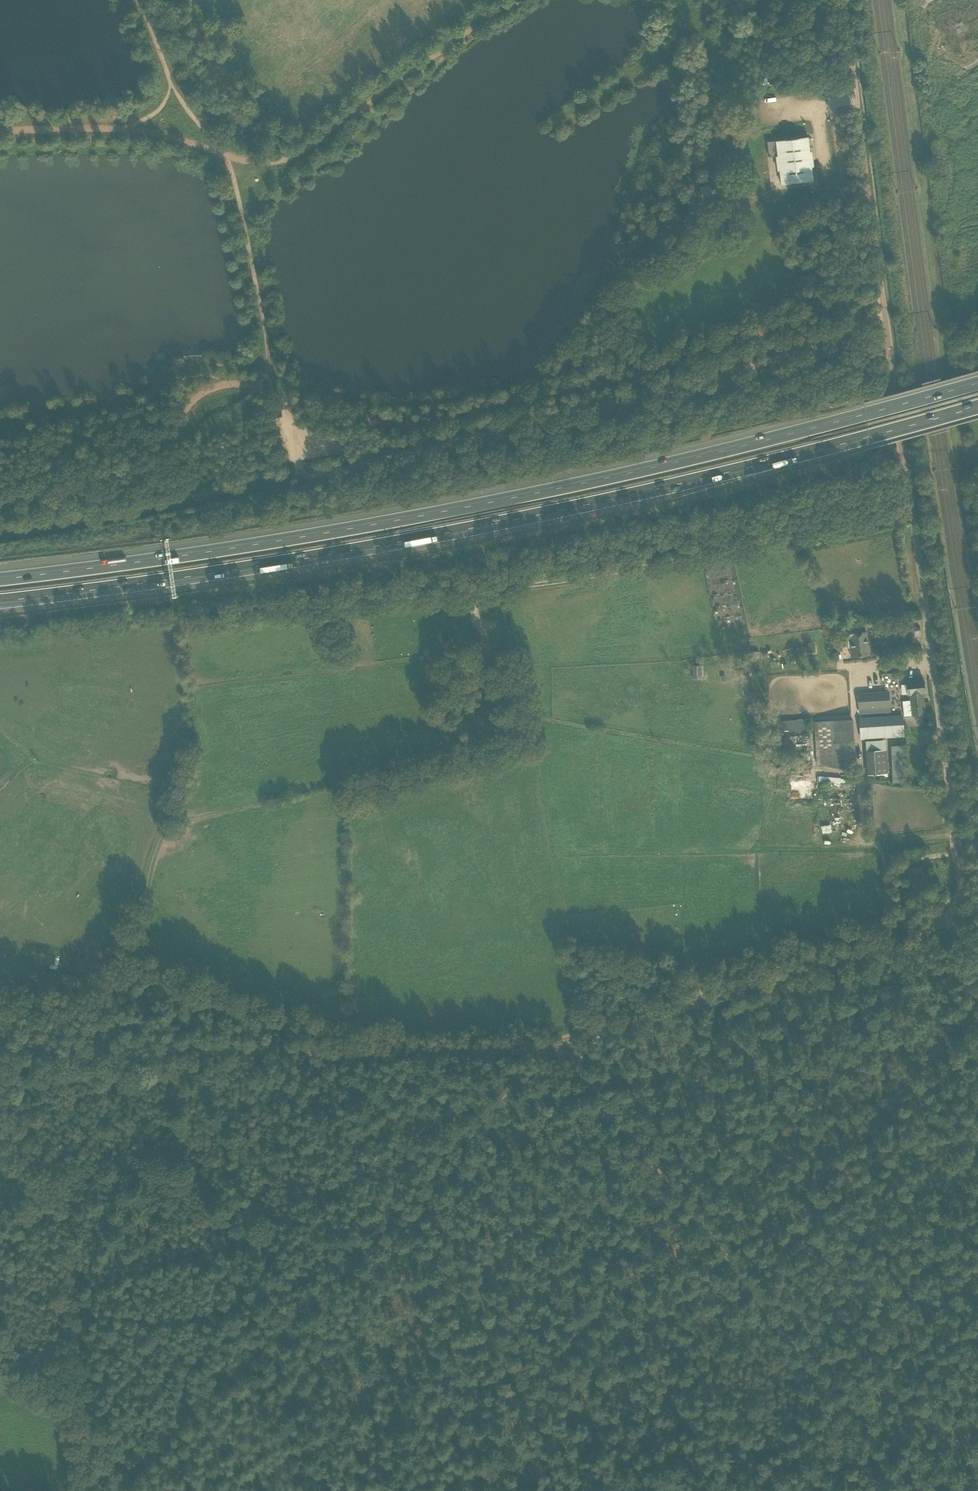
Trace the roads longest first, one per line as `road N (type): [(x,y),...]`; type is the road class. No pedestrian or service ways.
road 1 (track): [(494,1490),(520,1400),(702,1219),(934,919),(905,936),(572,1049),(0,1055)]
road 2 (motorway): [(0,601),(507,522),(977,406)]
road 3 (motorway): [(977,383),(468,506),(0,578)]
road 4 (track): [(0,536),(300,481),(652,395),(881,310)]
road 5 (track): [(905,505),(715,559),(179,628)]
road 6 (unclassified): [(881,310),(950,790)]
road 7 (track): [(843,1410),(559,1046)]
road 8 (track): [(95,1490),(59,1172),(0,1106)]
road 9 (track): [(371,1233),(94,1486)]
road 10 (unclassified): [(881,310),(843,0)]
road 11 (track): [(371,1233),(559,1046)]
road 12 (track): [(843,1410),(736,1490)]

